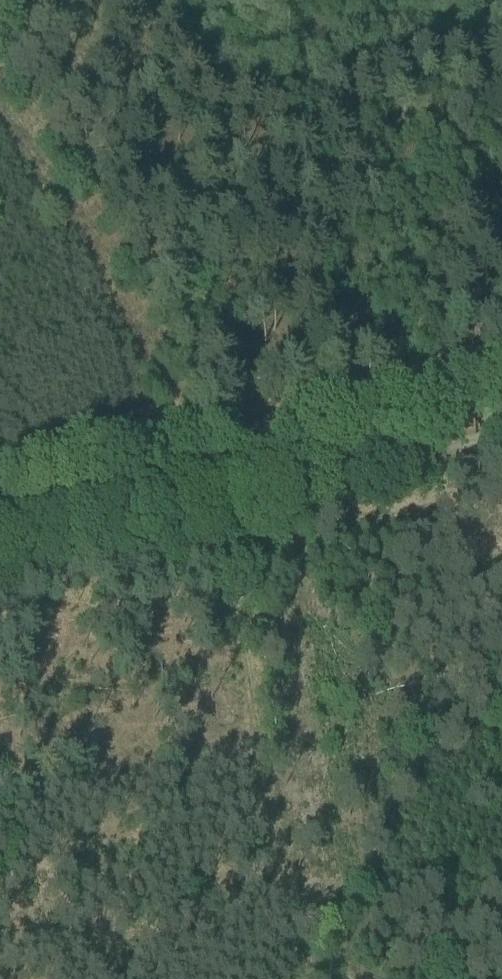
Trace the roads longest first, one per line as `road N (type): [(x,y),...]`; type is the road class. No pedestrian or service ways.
road 1 (track): [(241,417),(501,360)]
road 2 (track): [(0,473),(241,417)]

